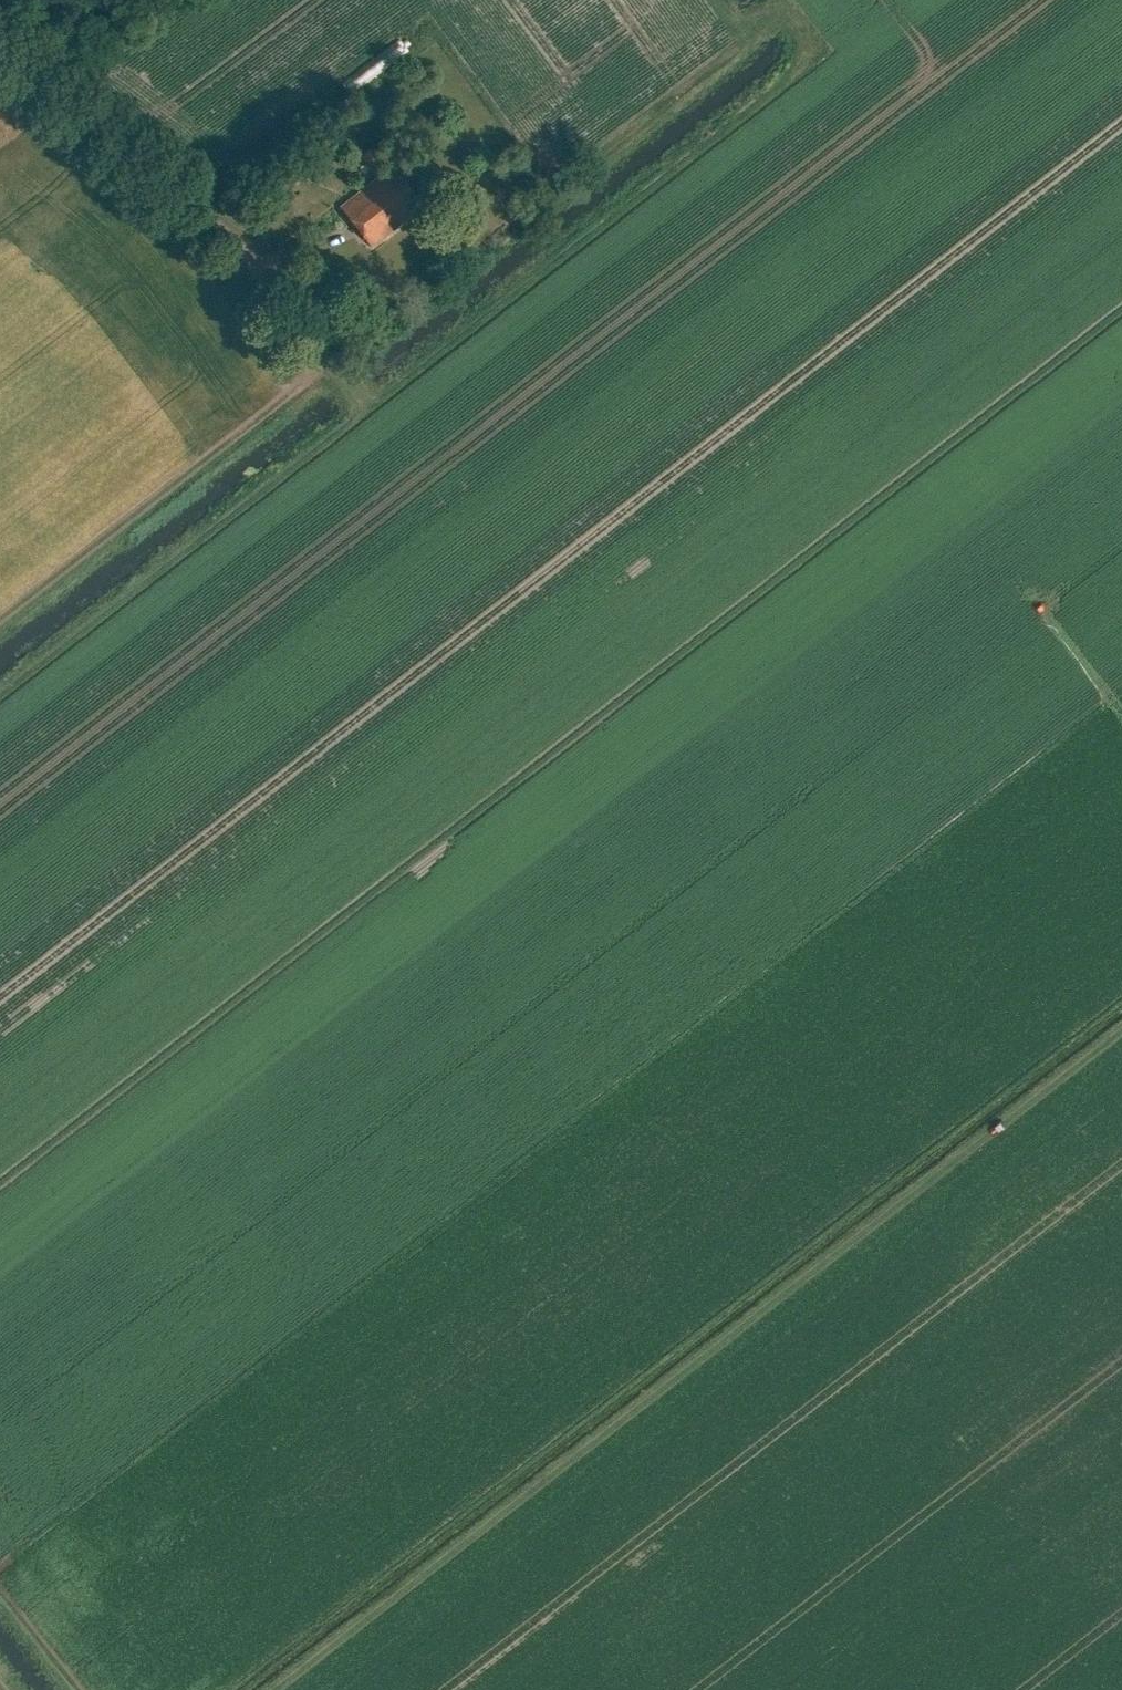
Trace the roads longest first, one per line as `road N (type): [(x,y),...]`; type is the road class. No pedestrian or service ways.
road 1 (unclassified): [(328,318),(280,264),(0,48)]

